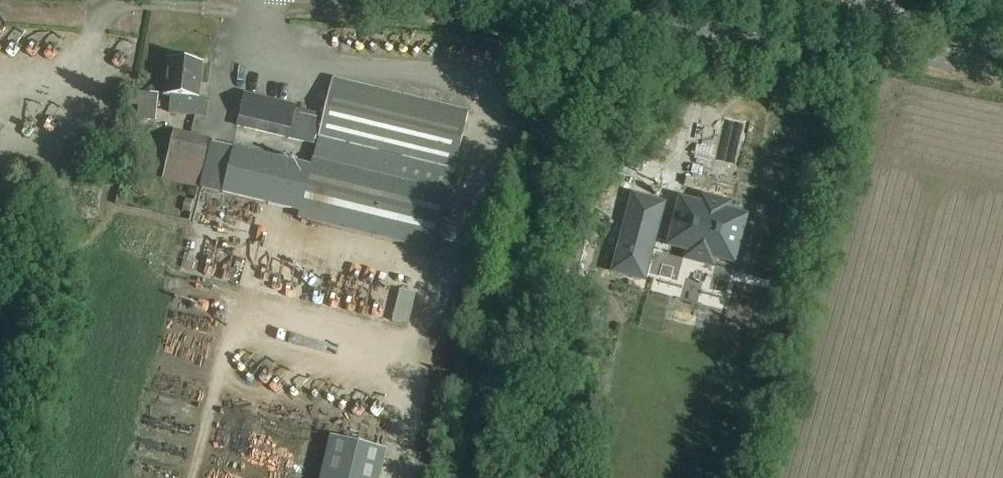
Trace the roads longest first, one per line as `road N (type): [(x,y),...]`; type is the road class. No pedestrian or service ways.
road 1 (secondary): [(678,0),(844,15)]
road 2 (secondary): [(1002,49),(844,15)]

